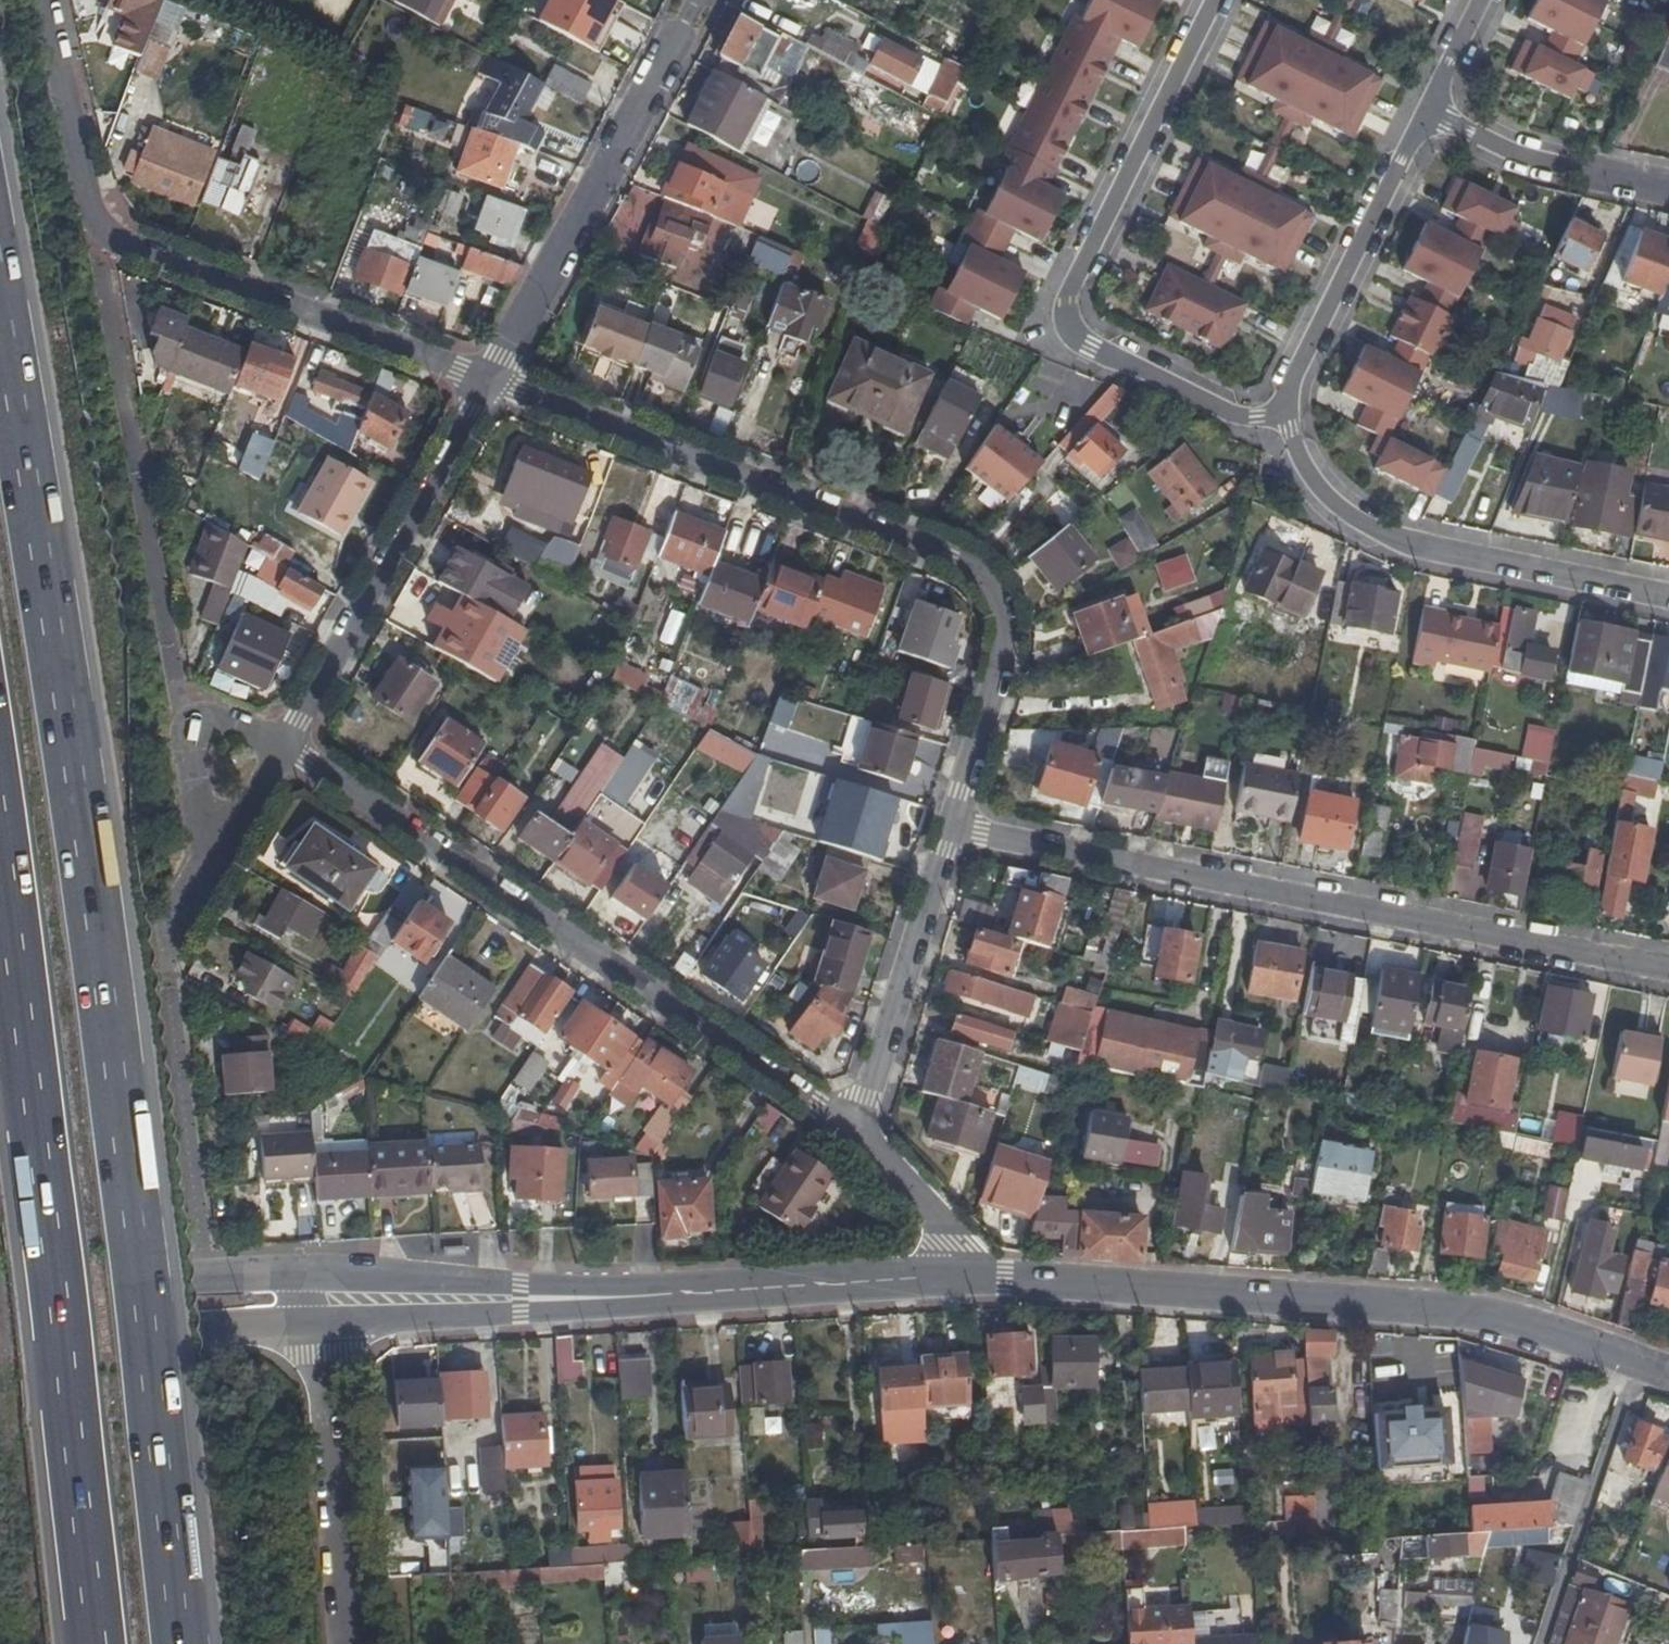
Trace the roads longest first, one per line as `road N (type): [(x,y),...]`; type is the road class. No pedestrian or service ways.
road 1 (motorway): [(186,1643),(137,1228),(0,329)]
road 2 (residential): [(944,826),(1000,662),(991,595),(949,562),(476,384)]
road 3 (residential): [(1668,971),(944,826)]
road 4 (motorway): [(0,920),(93,1643)]
road 5 (tertiary): [(955,1281),(1013,1278),(1493,1314),(1668,1374)]
road 6 (residential): [(278,751),(842,1131)]
road 7 (residential): [(48,0),(99,221),(476,384)]
road 8 (residential): [(1284,416),(1234,414),(1074,339),(1068,296),(1216,0)]
road 9 (residential): [(1668,602),(1367,531),(1308,465),(1284,416)]
road 10 (residential): [(476,384),(684,0)]
road 11 (tertiary): [(519,1295),(955,1281)]
road 12 (residential): [(476,384),(278,751)]
road 13 (residential): [(1284,416),(1430,109)]
road 14 (residential): [(302,1316),(316,1352),(343,1643)]
road 15 (residential): [(842,1131),(864,1096),(944,826)]
road 16 (tertiary): [(0,1345),(302,1316)]
road 17 (tertiary): [(297,1270),(0,1288)]
road 18 (residential): [(1430,109),(1527,153),(1668,181)]
road 19 (tertiary): [(519,1295),(297,1270)]
road 20 (tertiary): [(302,1316),(435,1309),(519,1295)]
road 21 (residential): [(955,1281),(947,1238),(842,1131)]
road 22 (residential): [(278,751),(232,720),(205,730),(202,764),(244,797)]
road 23 (residential): [(1430,109),(1486,0)]

